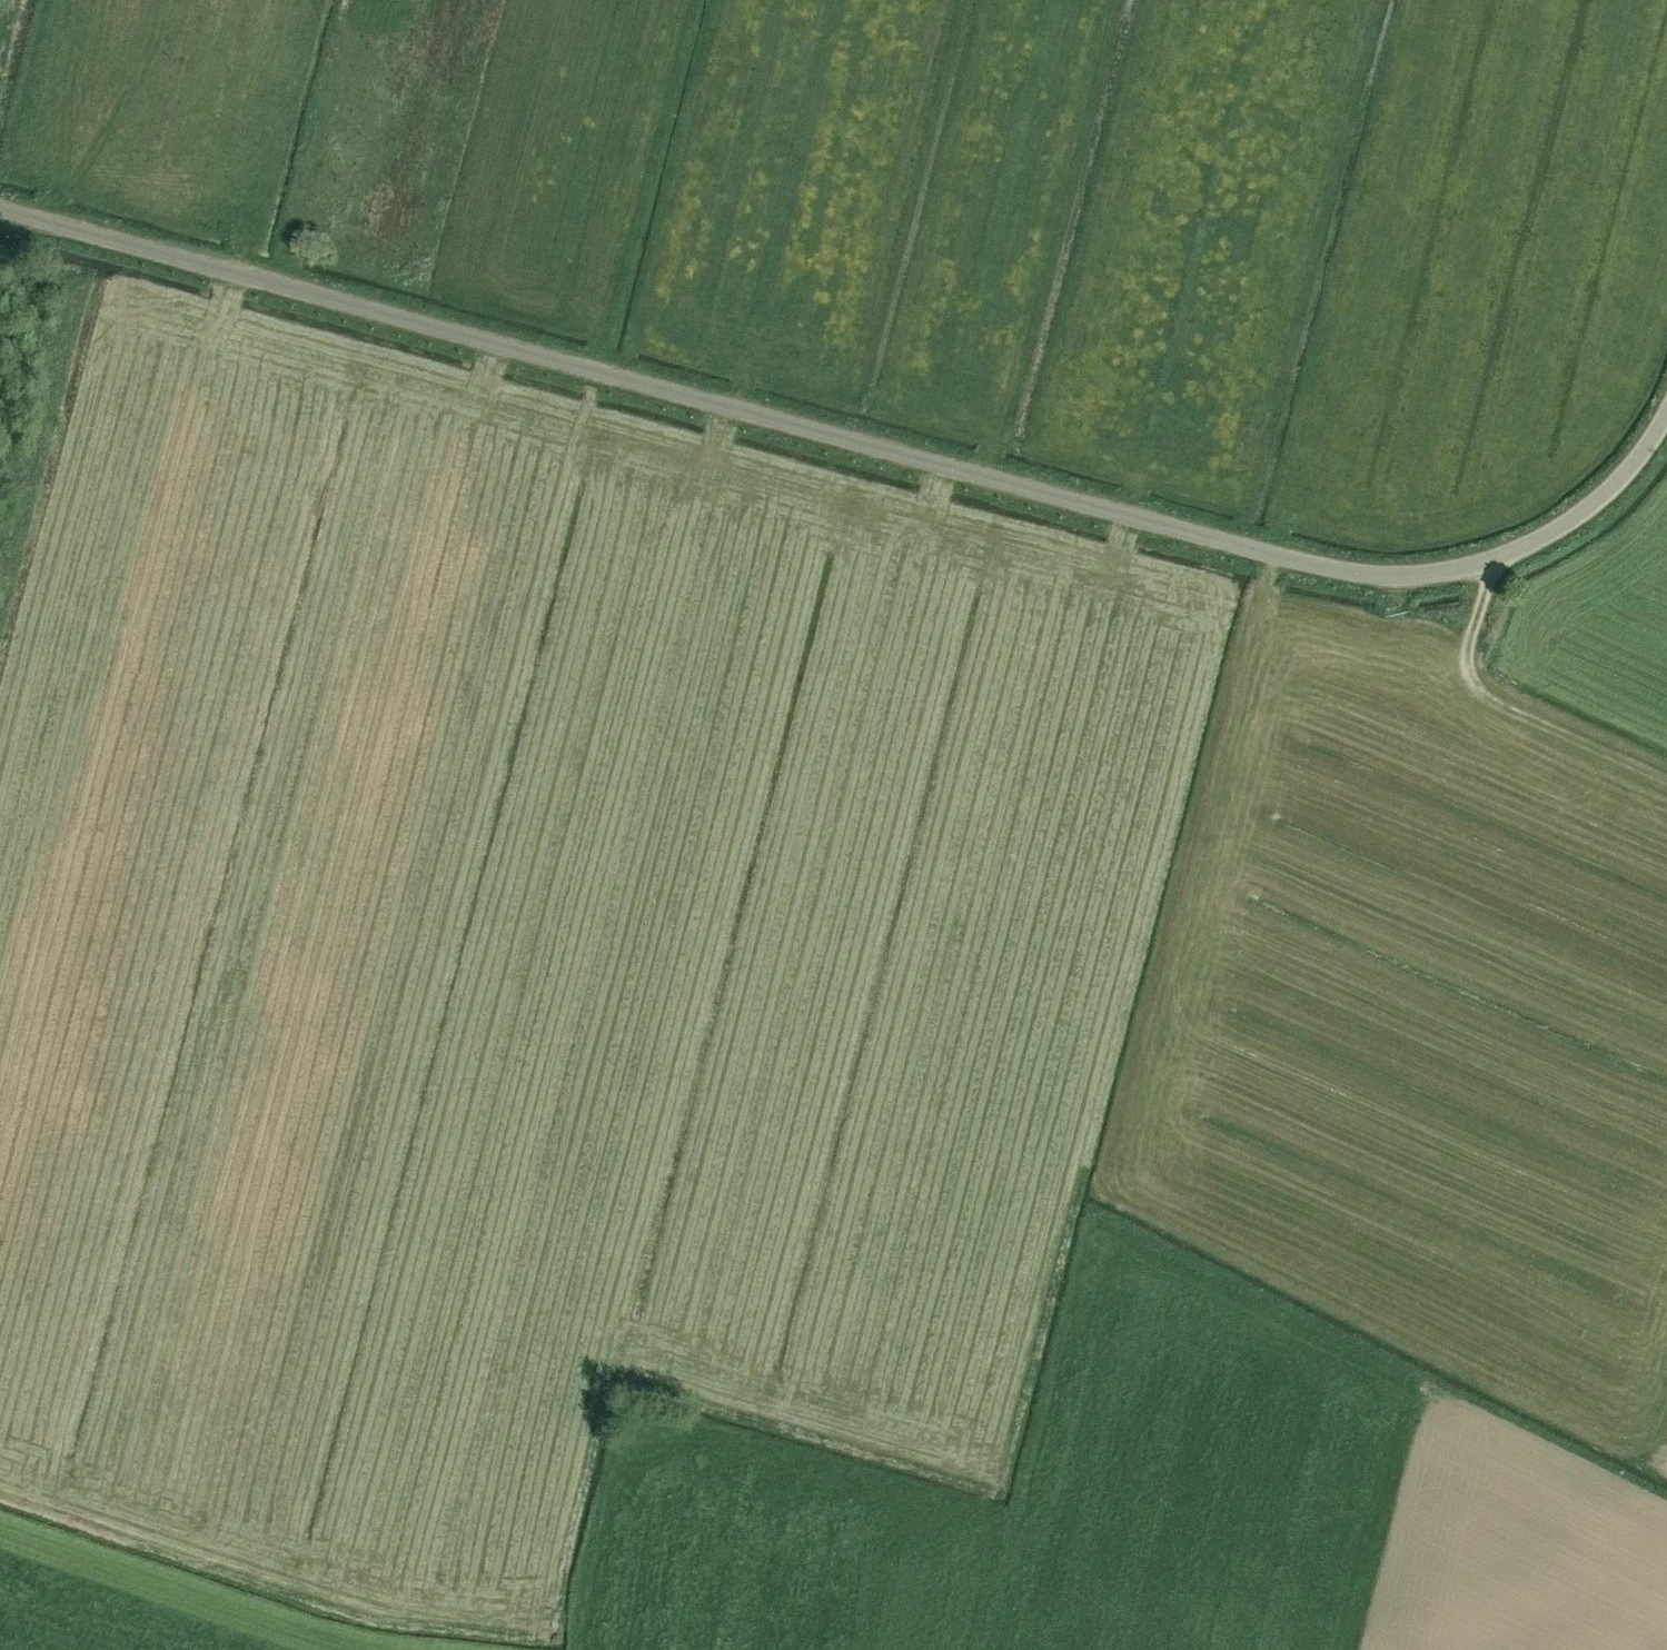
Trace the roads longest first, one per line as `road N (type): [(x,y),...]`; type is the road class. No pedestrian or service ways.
road 1 (unclassified): [(0,212),(1342,571),(1395,577),(1458,569),(1530,546),(1617,486),(1666,414)]

